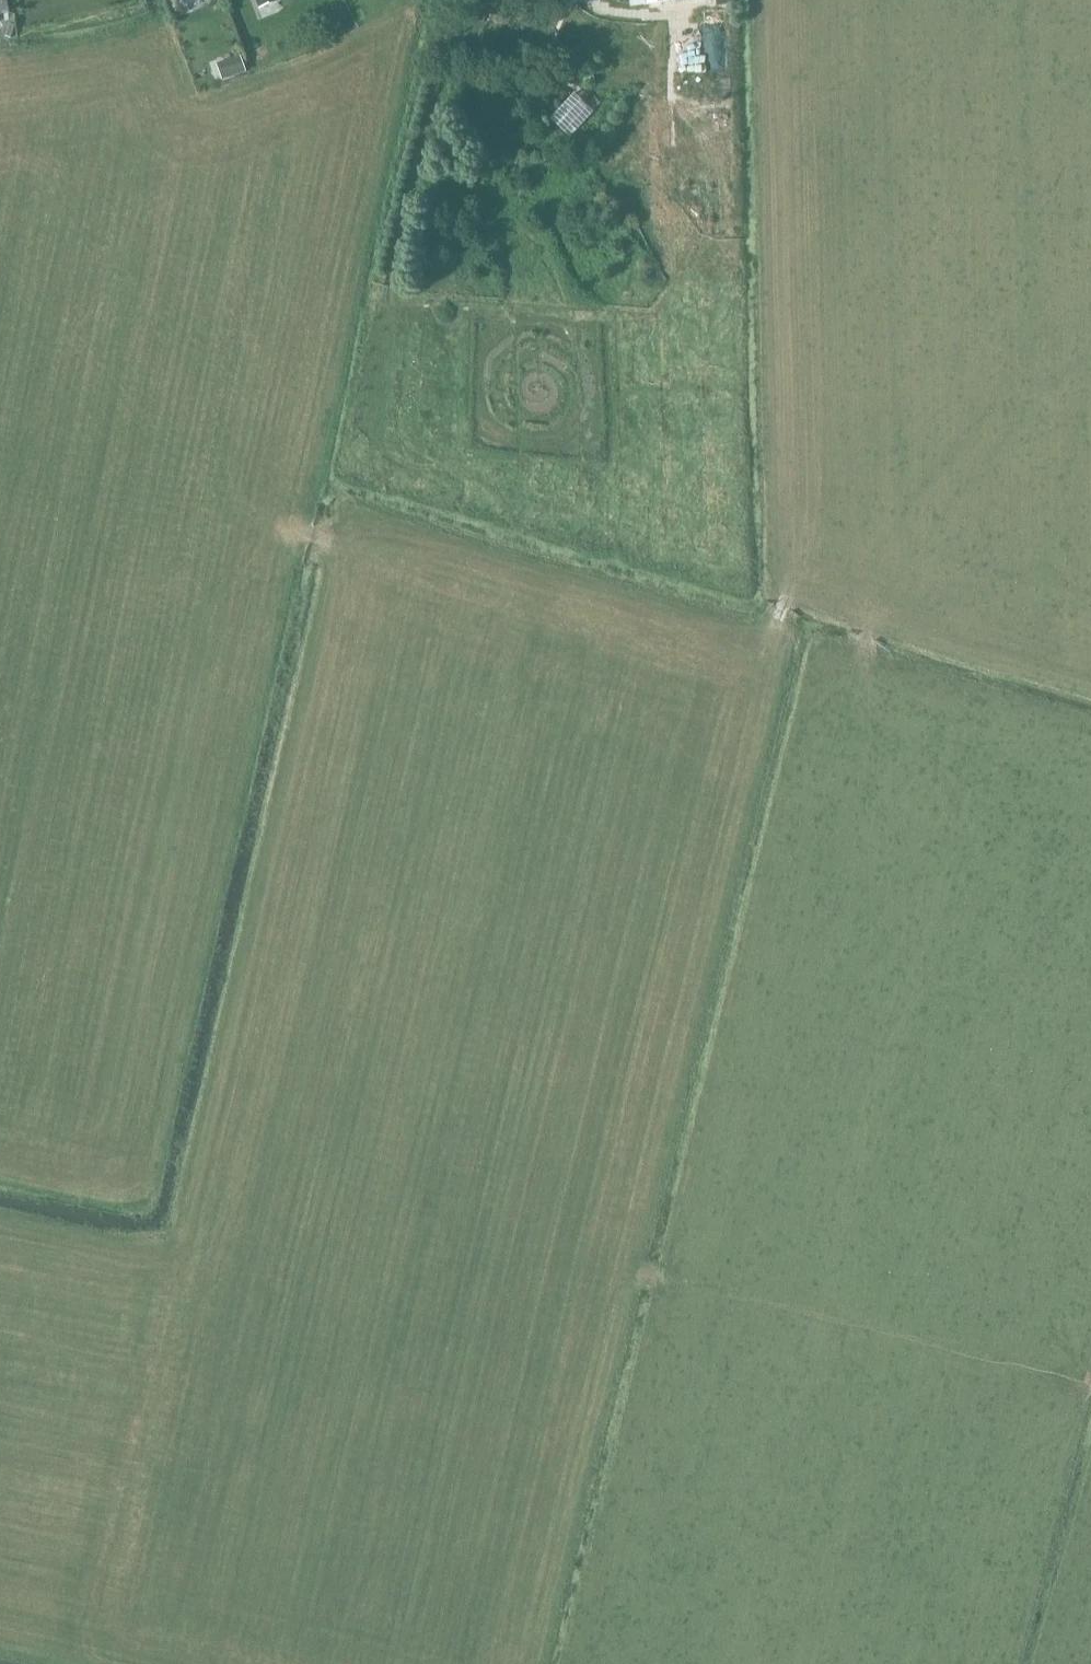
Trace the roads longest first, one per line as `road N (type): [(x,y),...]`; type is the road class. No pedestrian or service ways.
road 1 (track): [(494,1663),(539,1534),(735,793),(764,655)]
road 2 (track): [(790,590),(797,551),(774,0)]
road 3 (track): [(289,534),(764,655)]
road 4 (track): [(764,655),(790,590),(873,613),(841,776)]
road 5 (track): [(873,613),(1090,669)]

